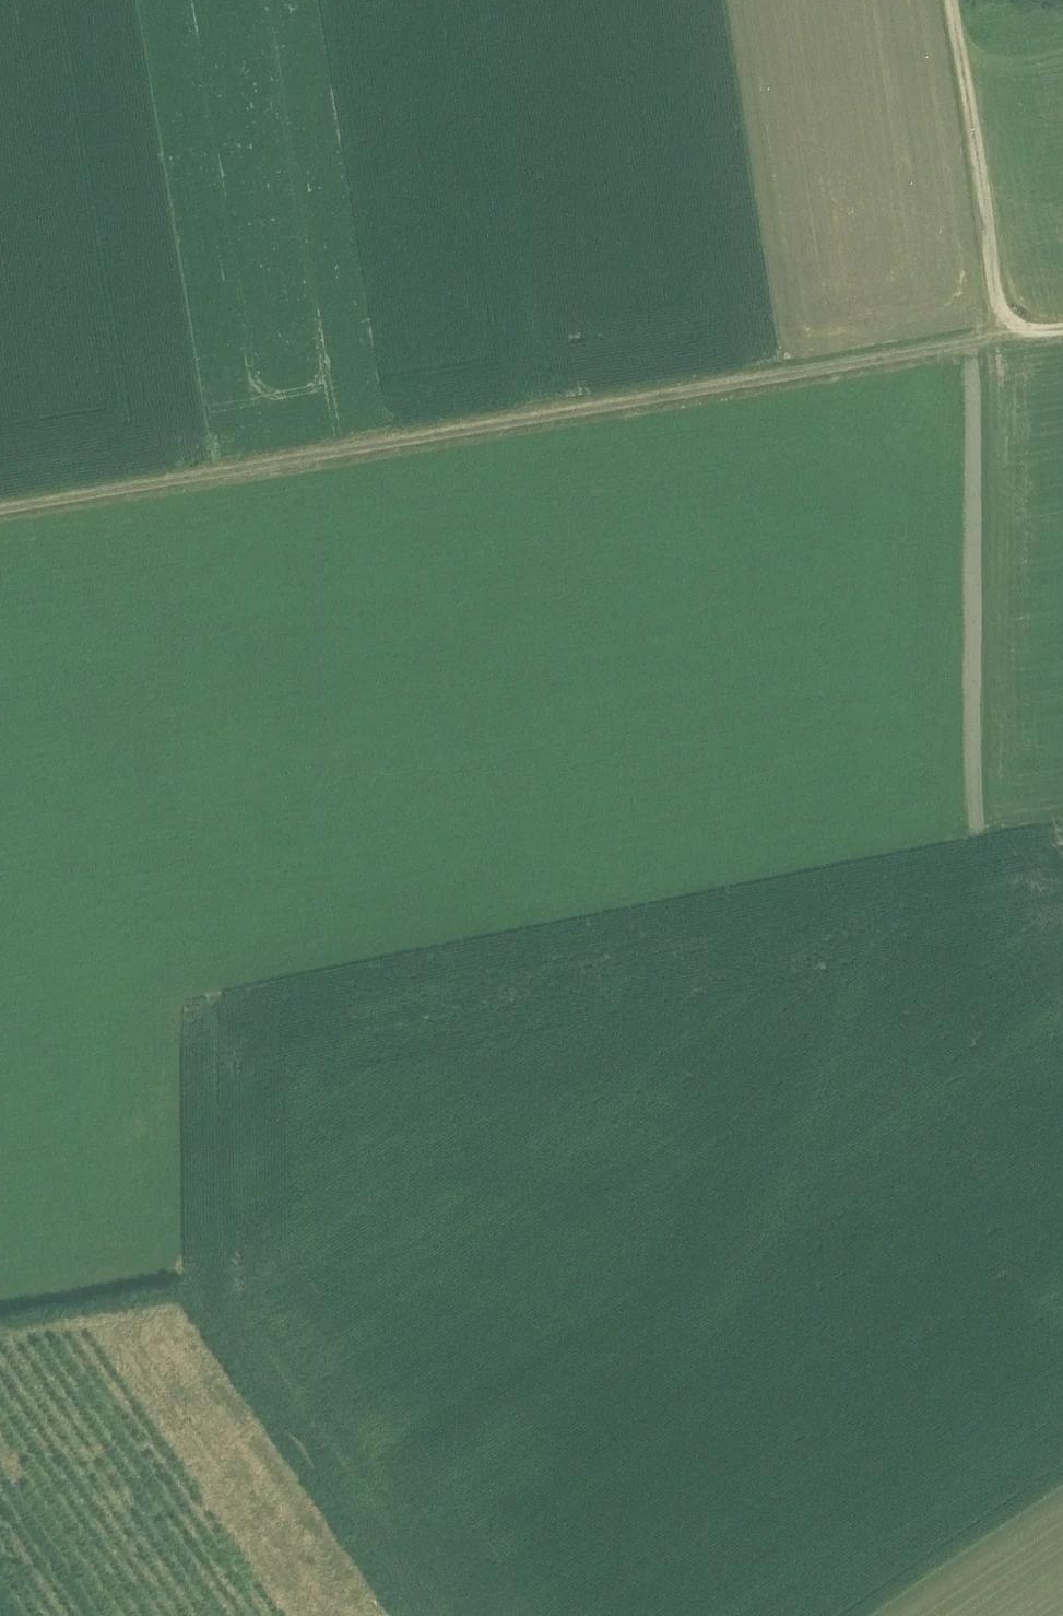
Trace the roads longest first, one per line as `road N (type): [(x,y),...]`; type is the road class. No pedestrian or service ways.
road 1 (track): [(1017,336),(0,512)]
road 2 (track): [(1017,336),(961,0)]

